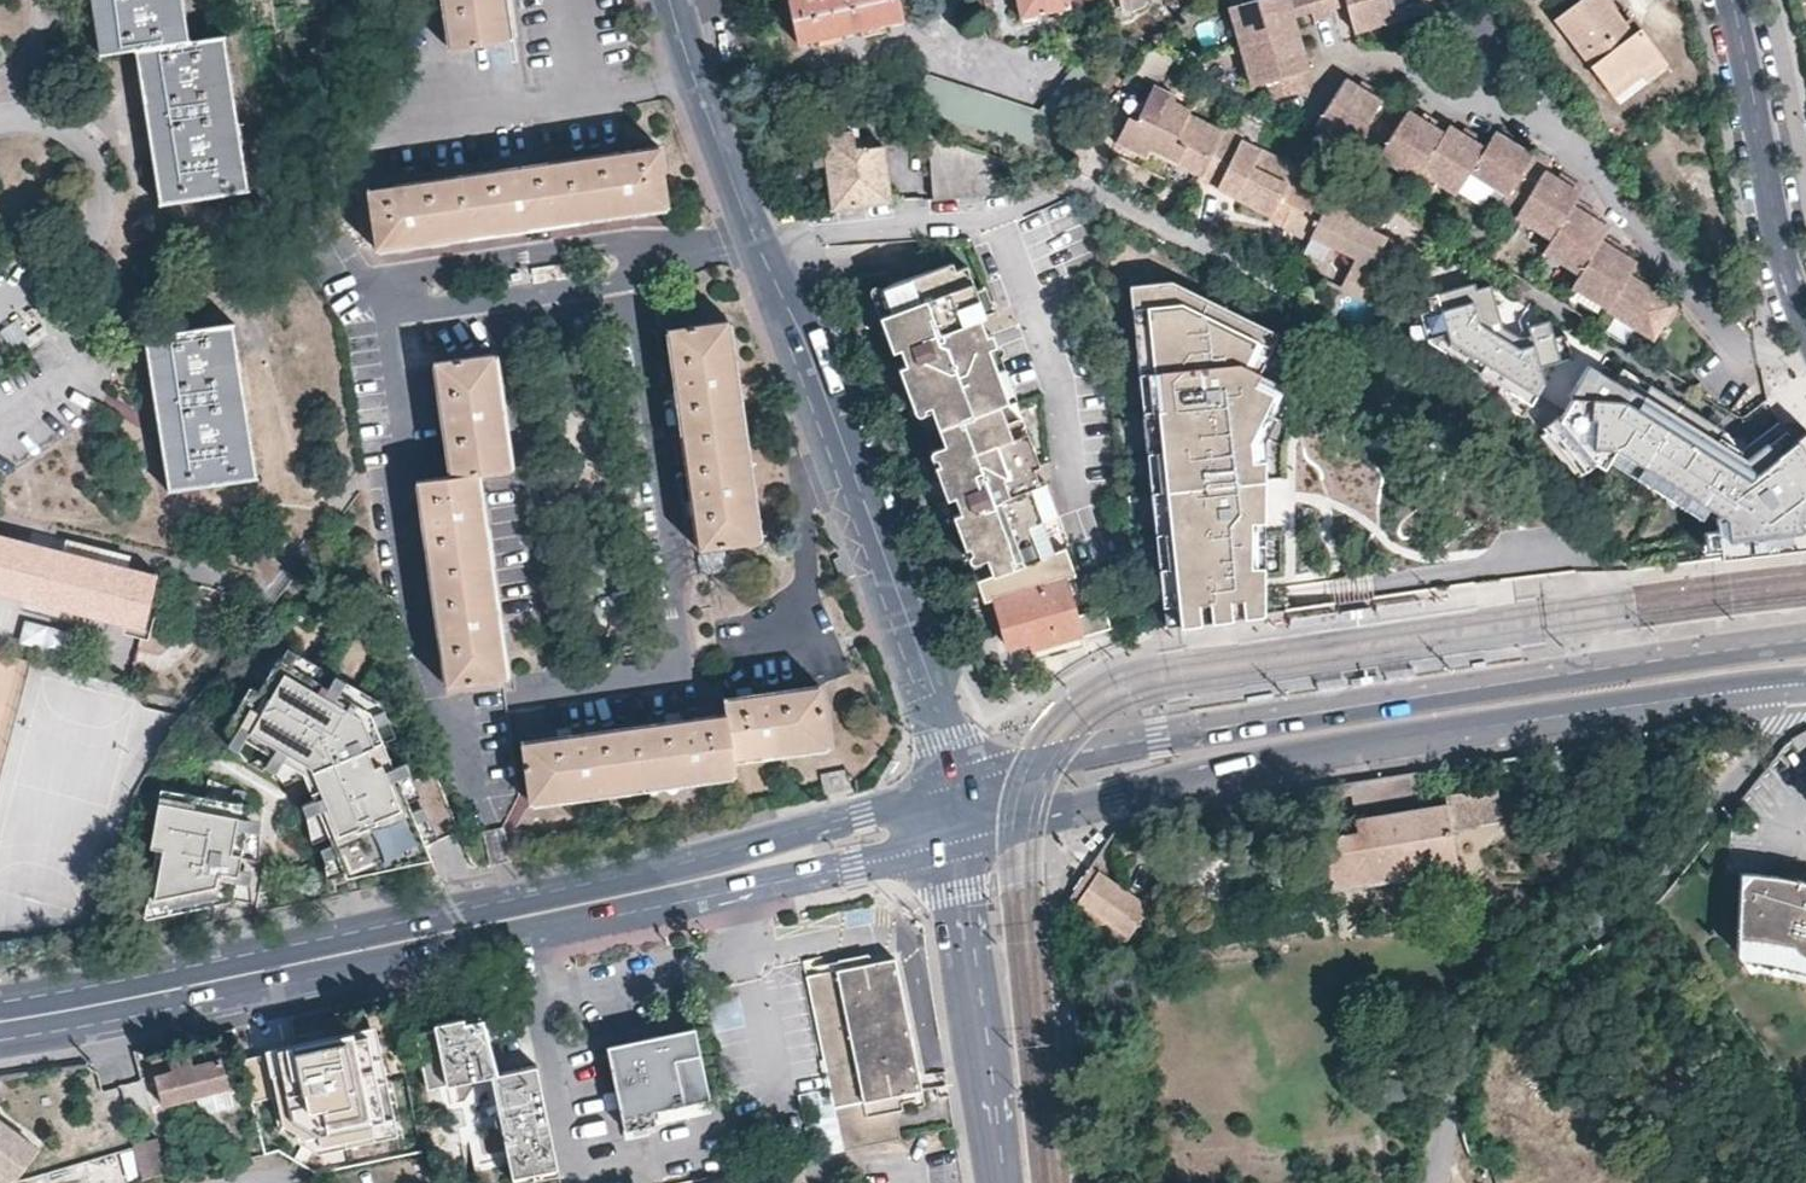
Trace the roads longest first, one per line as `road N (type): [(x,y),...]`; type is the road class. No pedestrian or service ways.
road 1 (primary): [(949,839),(1211,776),(1802,686)]
road 2 (primary): [(1805,643),(1160,739),(953,790)]
road 3 (residential): [(1435,1182),(1479,1031),(1512,987),(1608,924),(1693,843),(1802,686)]
road 4 (residential): [(953,790),(946,726),(760,238)]
road 5 (primary): [(953,790),(443,918),(397,945)]
road 6 (primary): [(397,945),(445,954),(949,839)]
road 7 (residential): [(644,258),(616,246),(473,264),(391,276),(387,292),(391,308),(620,280)]
road 8 (residential): [(1243,270),(1090,186),(962,223),(760,238)]
road 9 (primary): [(0,1019),(397,945)]
road 10 (residential): [(999,1182),(949,839)]
road 11 (residential): [(1732,0),(1805,325)]
road 12 (residential): [(0,284),(25,289),(64,276),(93,246),(103,206),(93,165),(65,135),(26,121)]
road 13 (residential): [(760,238),(670,0)]

